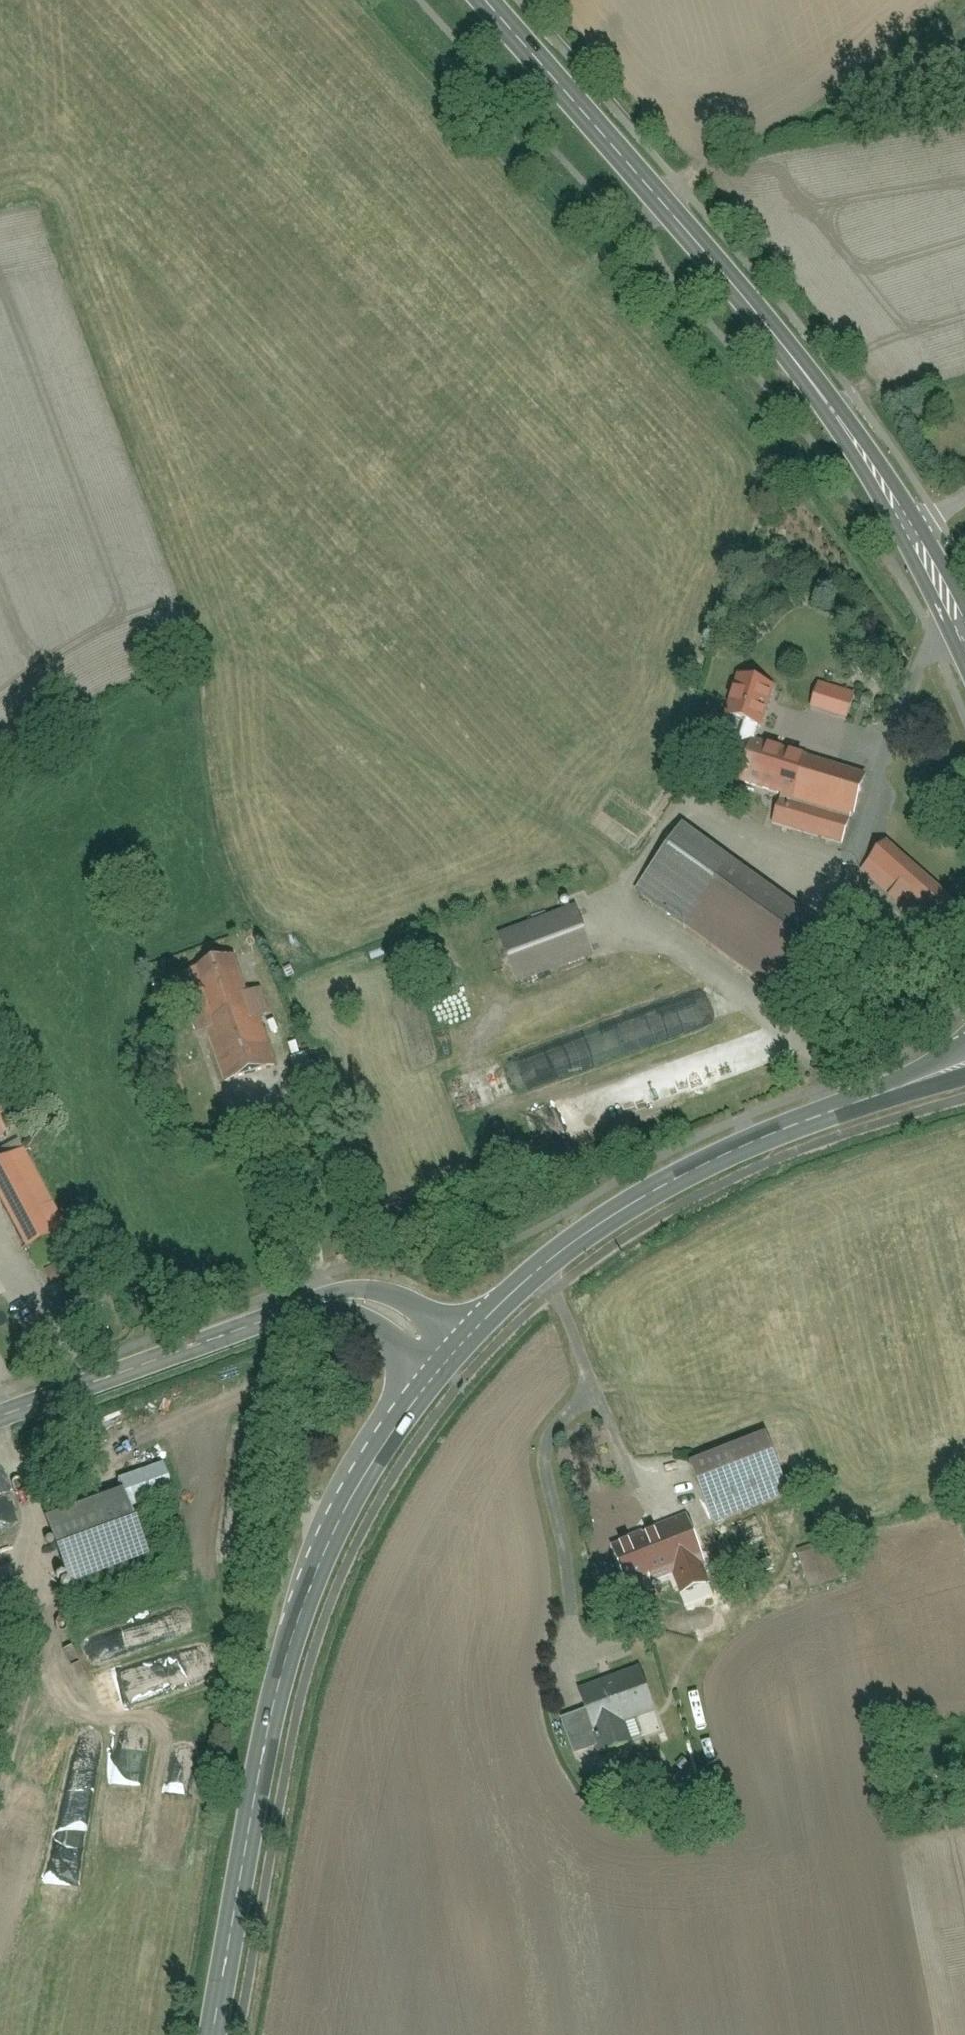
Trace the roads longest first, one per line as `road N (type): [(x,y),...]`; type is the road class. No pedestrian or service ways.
road 1 (primary): [(964,633),(911,533),(793,355),(486,0)]
road 2 (primary): [(211,2034),(286,1647),(329,1533),(376,1444),(463,1334)]
road 3 (primary): [(463,1334),(622,1208),(708,1164),(917,1082)]
road 4 (tertiary): [(0,1416),(337,1296),(463,1334)]

